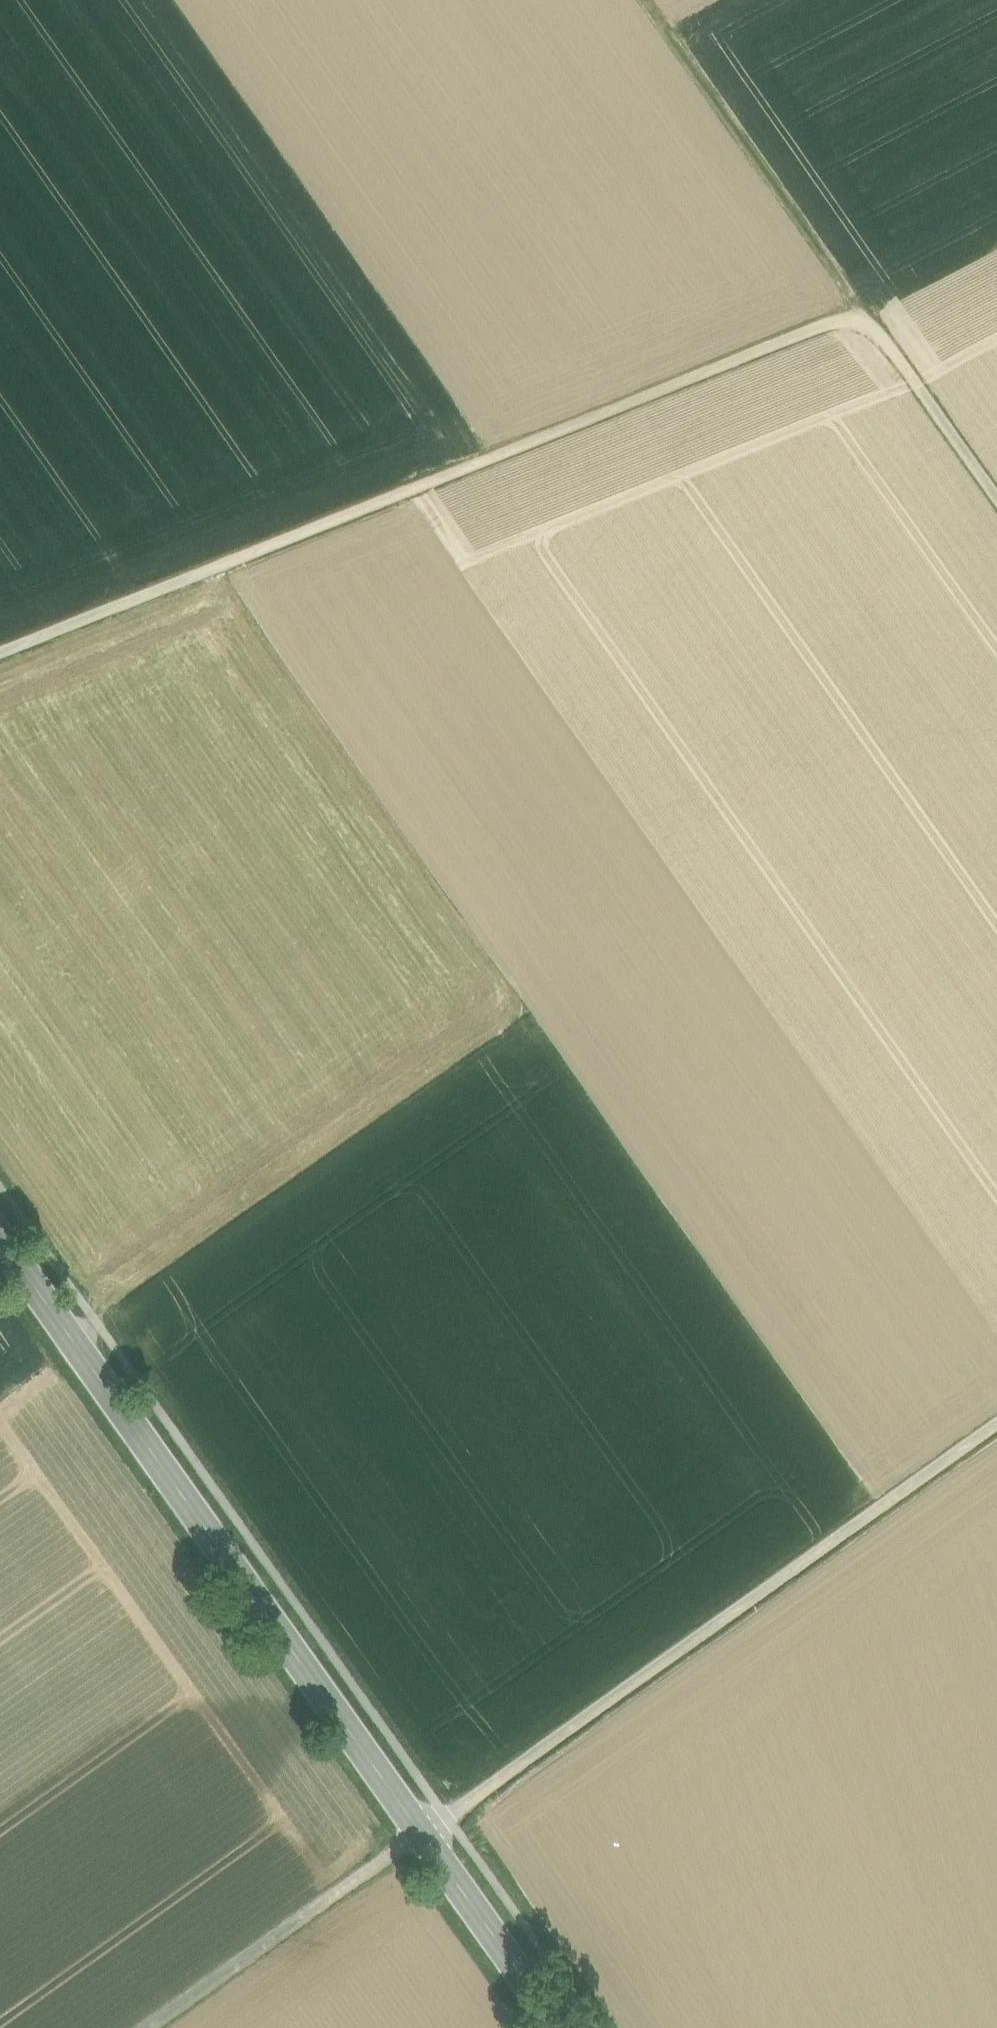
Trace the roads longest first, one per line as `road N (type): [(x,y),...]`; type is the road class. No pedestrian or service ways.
road 1 (track): [(996,513),(852,312),(0,651)]
road 2 (primary): [(0,1228),(422,1831)]
road 3 (unclassified): [(996,1421),(422,1831)]
road 4 (unclassified): [(422,1831),(147,2027)]
road 5 (primary): [(422,1831),(561,2027)]

